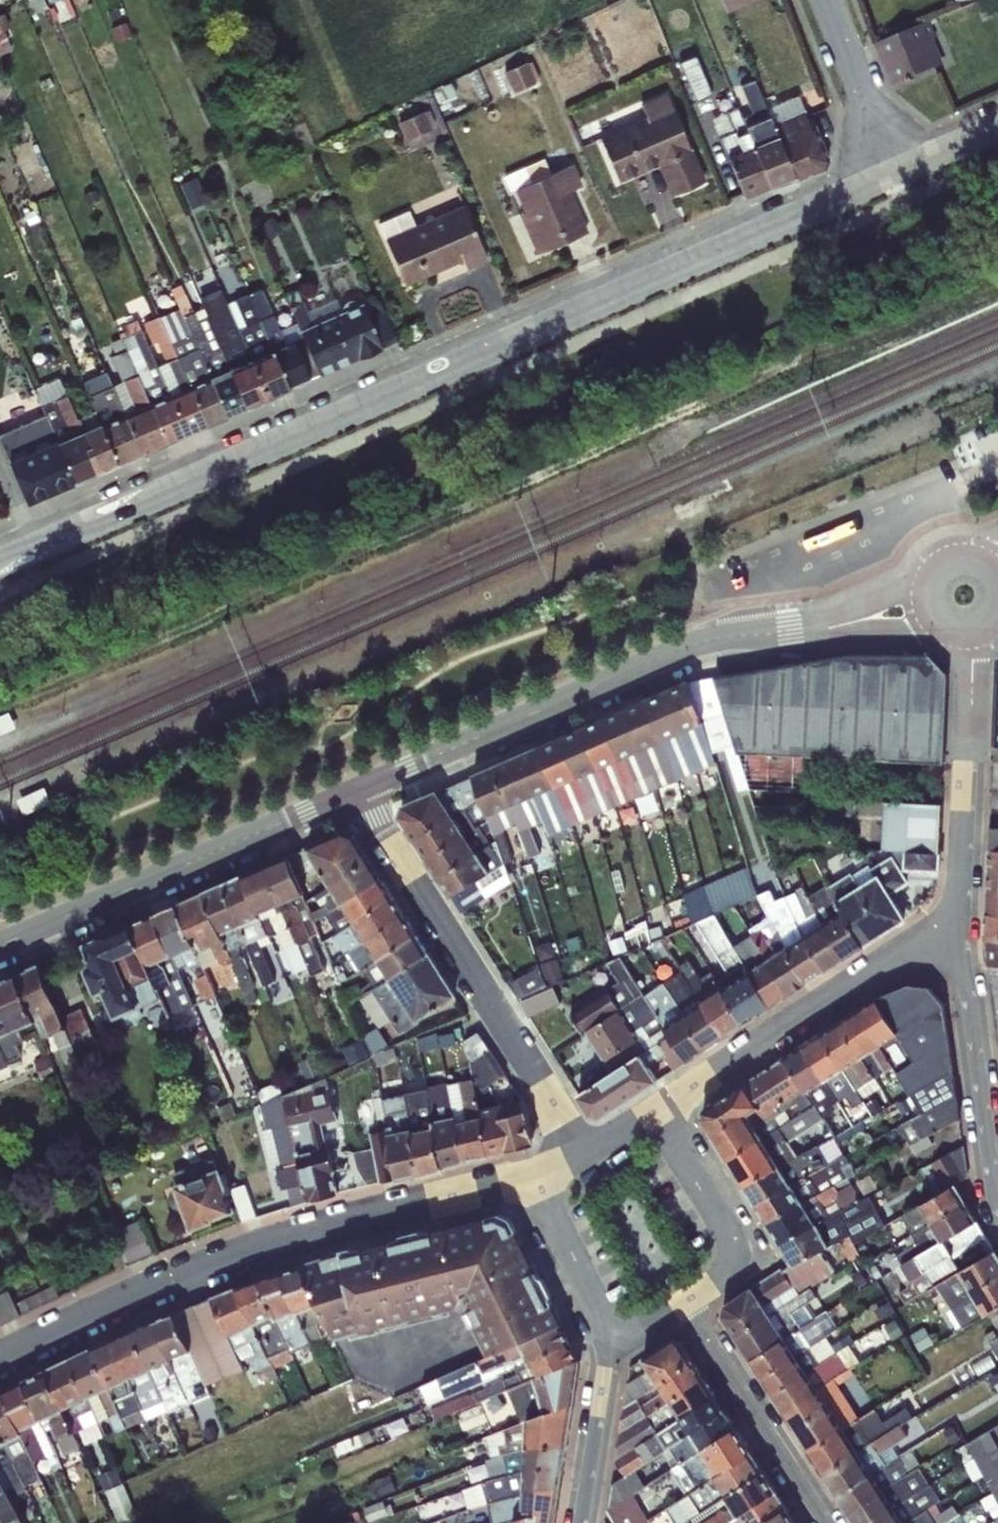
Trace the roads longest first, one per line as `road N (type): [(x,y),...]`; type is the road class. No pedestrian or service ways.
road 1 (residential): [(899,175),(0,558)]
road 2 (residential): [(0,1362),(153,1287),(298,1235),(448,1196),(551,1186)]
road 3 (residential): [(358,791),(694,646),(825,630)]
road 4 (residential): [(358,791),(554,1105),(577,1159)]
road 5 (residential): [(0,947),(358,791)]
road 6 (residential): [(962,927),(690,1100),(668,1131)]
road 7 (residential): [(962,927),(968,630)]
road 8 (residential): [(962,927),(997,1203)]
road 9 (residential): [(826,1522),(690,1308)]
road 10 (residential): [(690,1308),(718,1289),(731,1258),(713,1198),(668,1131)]
road 11 (residential): [(614,1328),(582,1522)]
road 12 (residential): [(899,175),(827,0)]
road 13 (residential): [(551,1186),(559,1228),(614,1328)]
road 14 (residential): [(825,630),(950,626)]
road 15 (residential): [(934,578),(825,630)]

